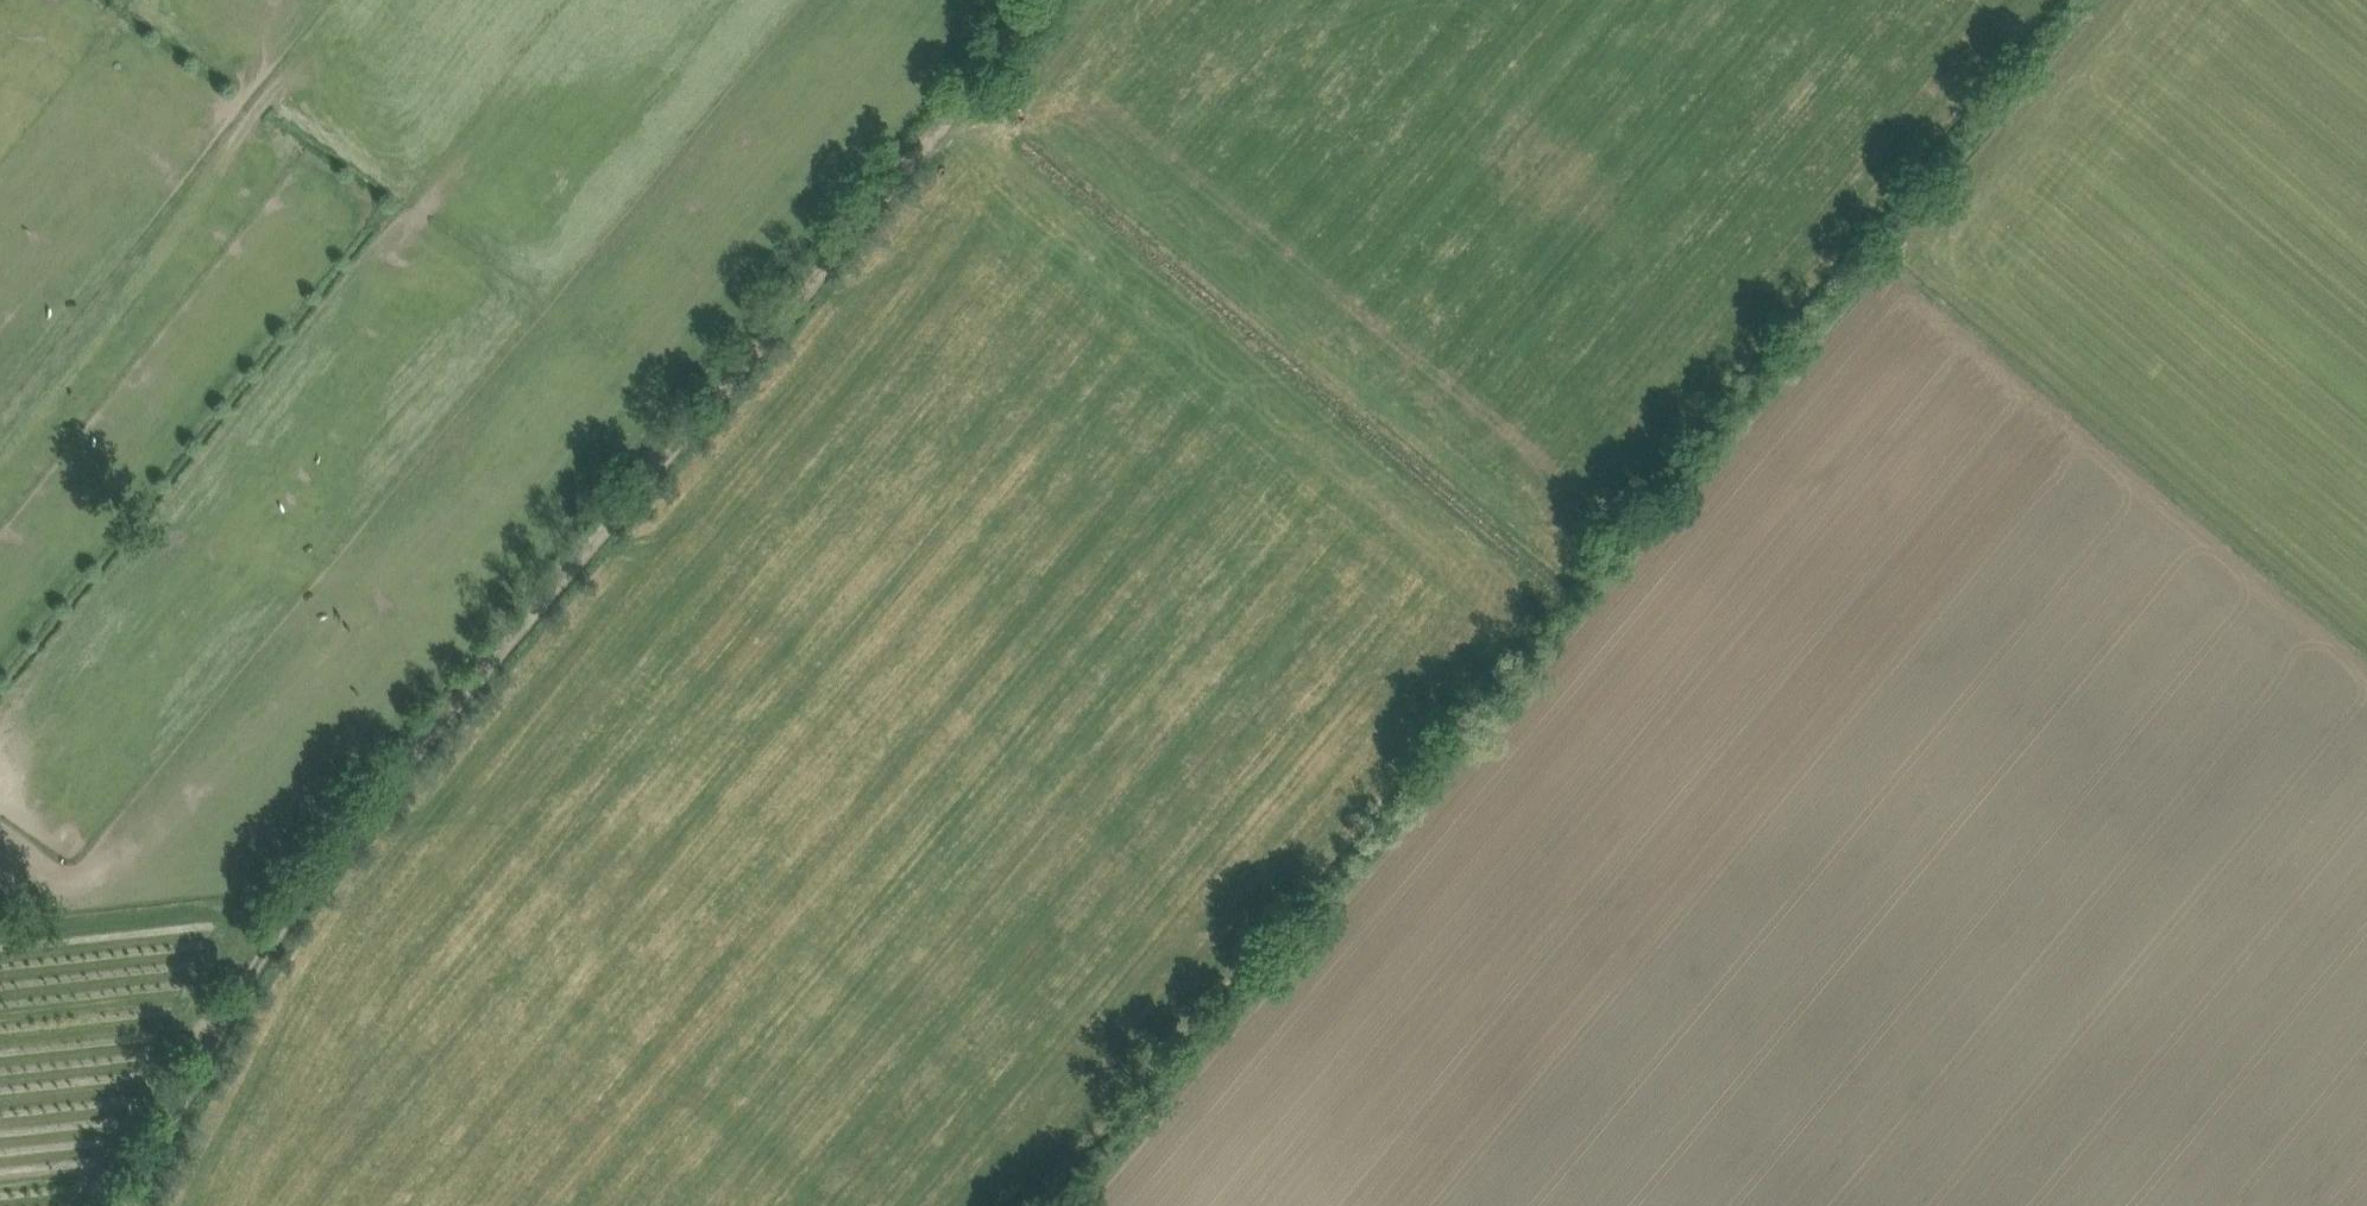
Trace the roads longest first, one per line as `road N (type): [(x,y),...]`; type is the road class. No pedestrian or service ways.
road 1 (track): [(138,1205),(274,947),(1051,0)]

